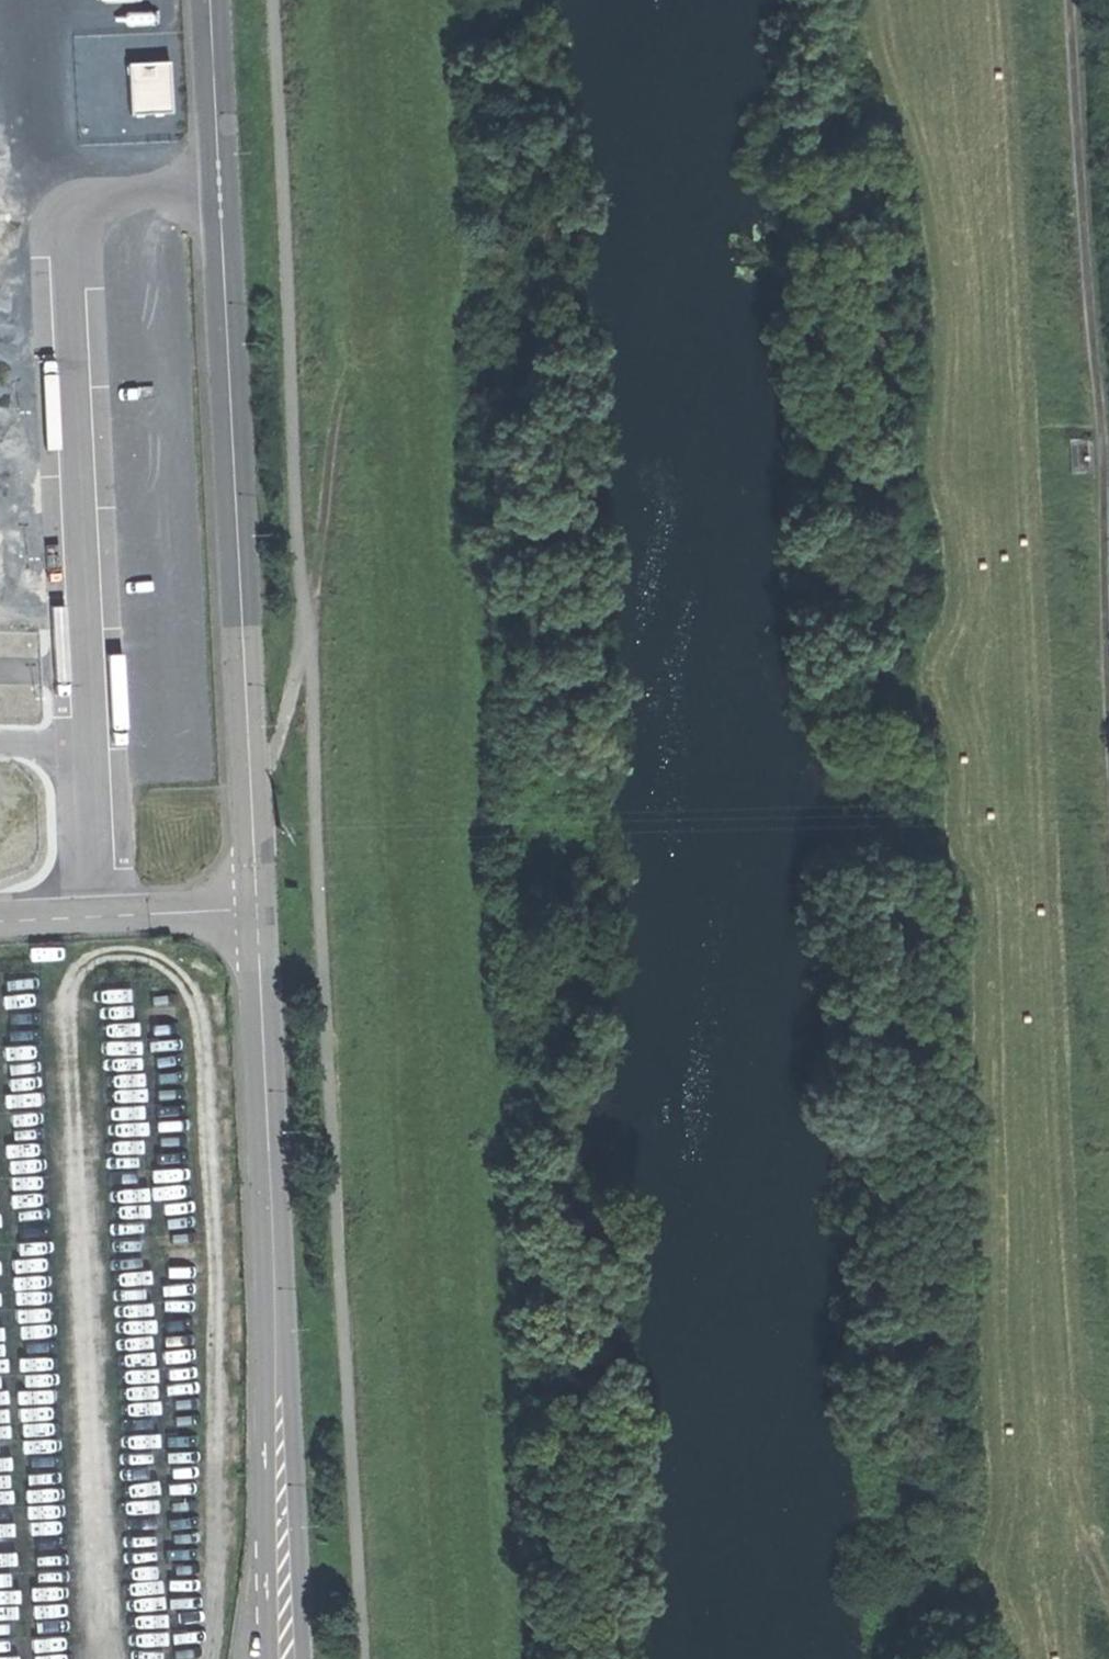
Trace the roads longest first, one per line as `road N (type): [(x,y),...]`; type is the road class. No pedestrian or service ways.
road 1 (tertiary): [(281,1548),(260,816),(215,0)]
road 2 (track): [(1073,0),(1103,398),(1108,630)]

